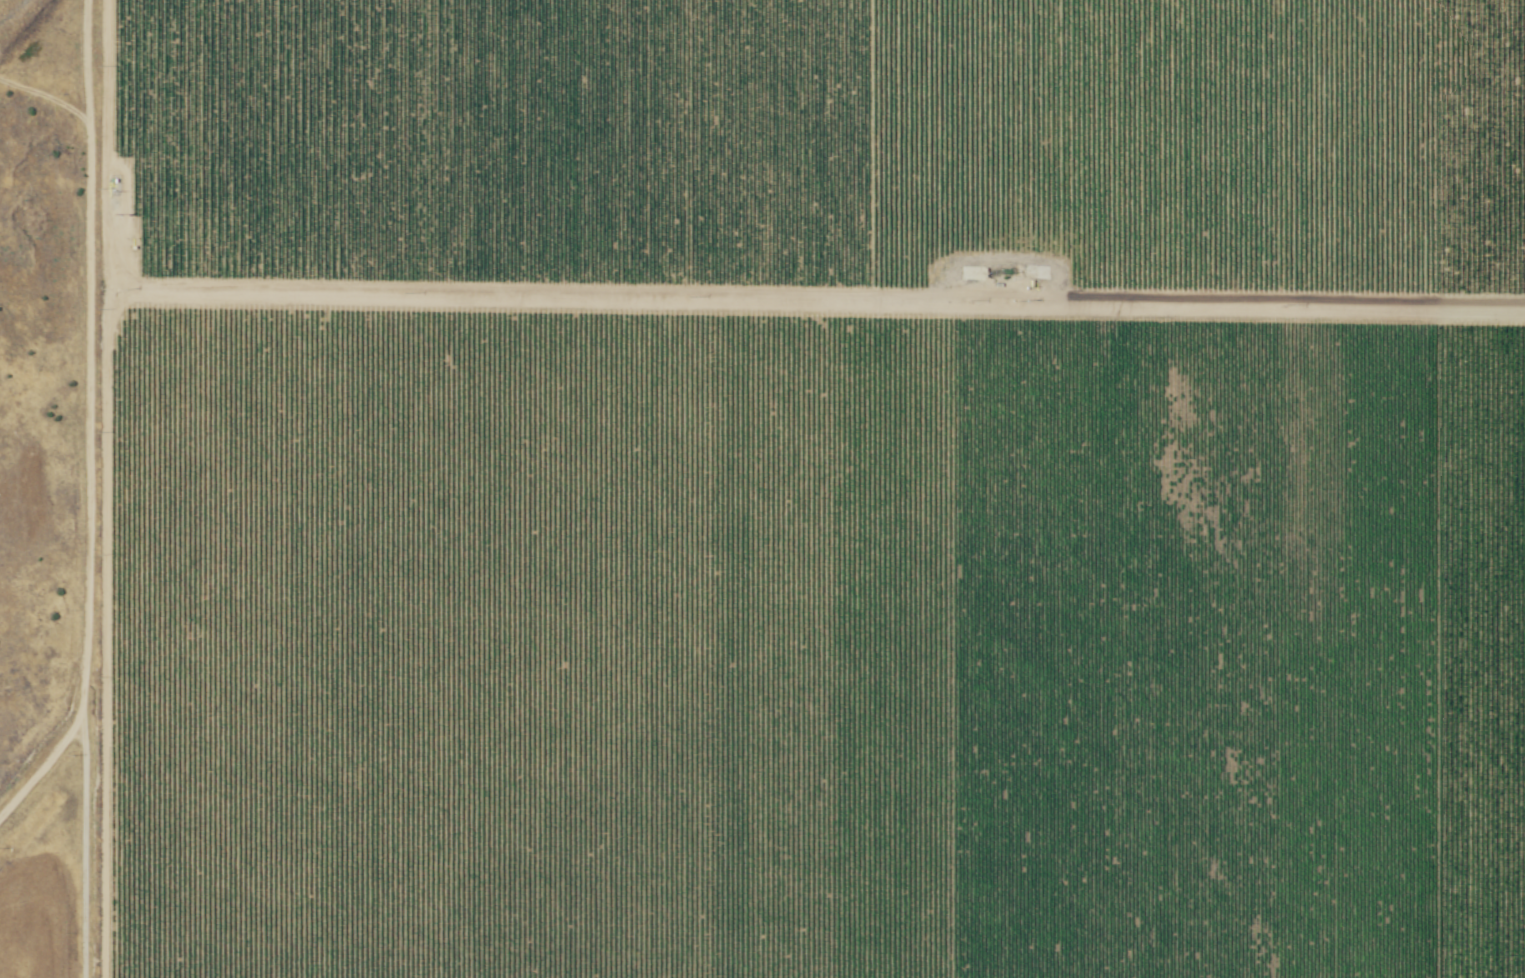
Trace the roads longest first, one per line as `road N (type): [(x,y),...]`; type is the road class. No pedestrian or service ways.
road 1 (track): [(1524,309),(111,293),(109,977)]

